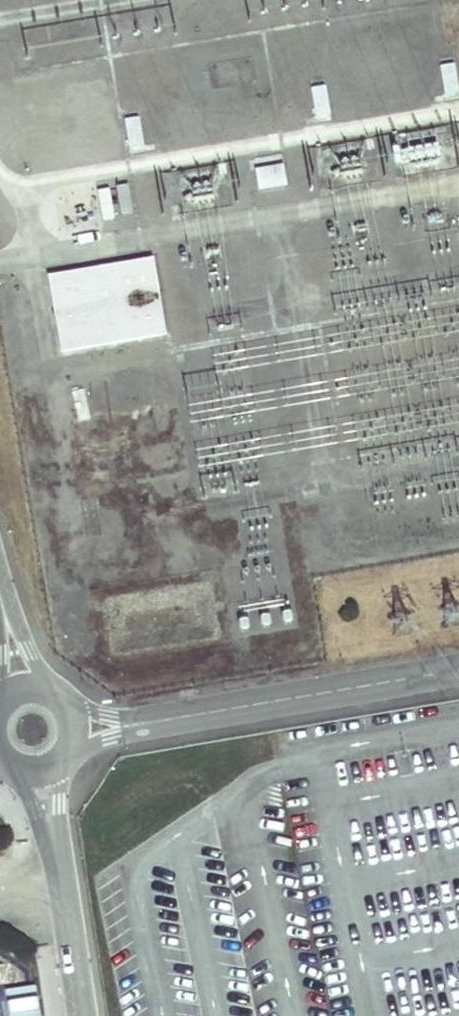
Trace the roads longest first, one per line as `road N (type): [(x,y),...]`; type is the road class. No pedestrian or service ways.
road 1 (residential): [(78,727),(458,669)]
road 2 (tertiary): [(83,1015),(42,771)]

